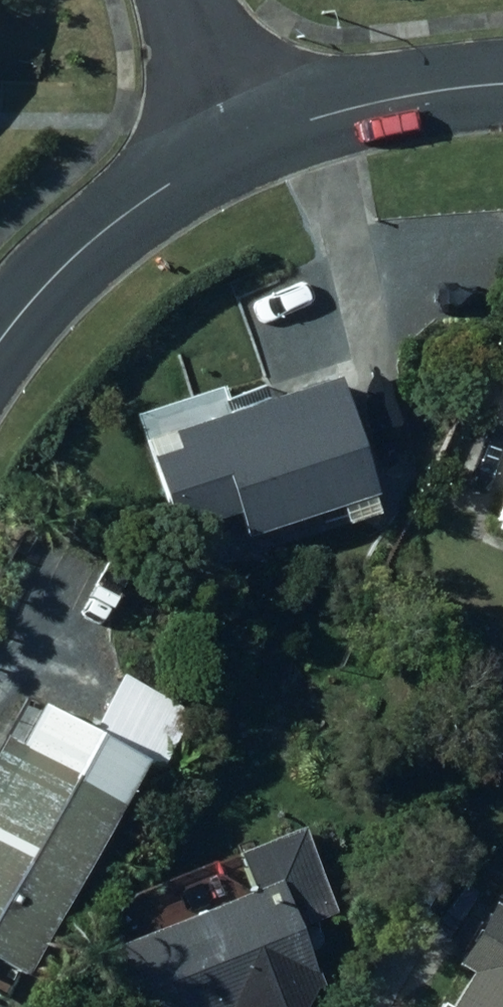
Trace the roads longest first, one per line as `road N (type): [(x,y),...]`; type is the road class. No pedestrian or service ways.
road 1 (residential): [(0,336),(78,252),(150,198),(243,149)]
road 2 (residential): [(243,149),(338,114),(441,89),(502,84)]
road 3 (residential): [(243,149),(186,0)]

